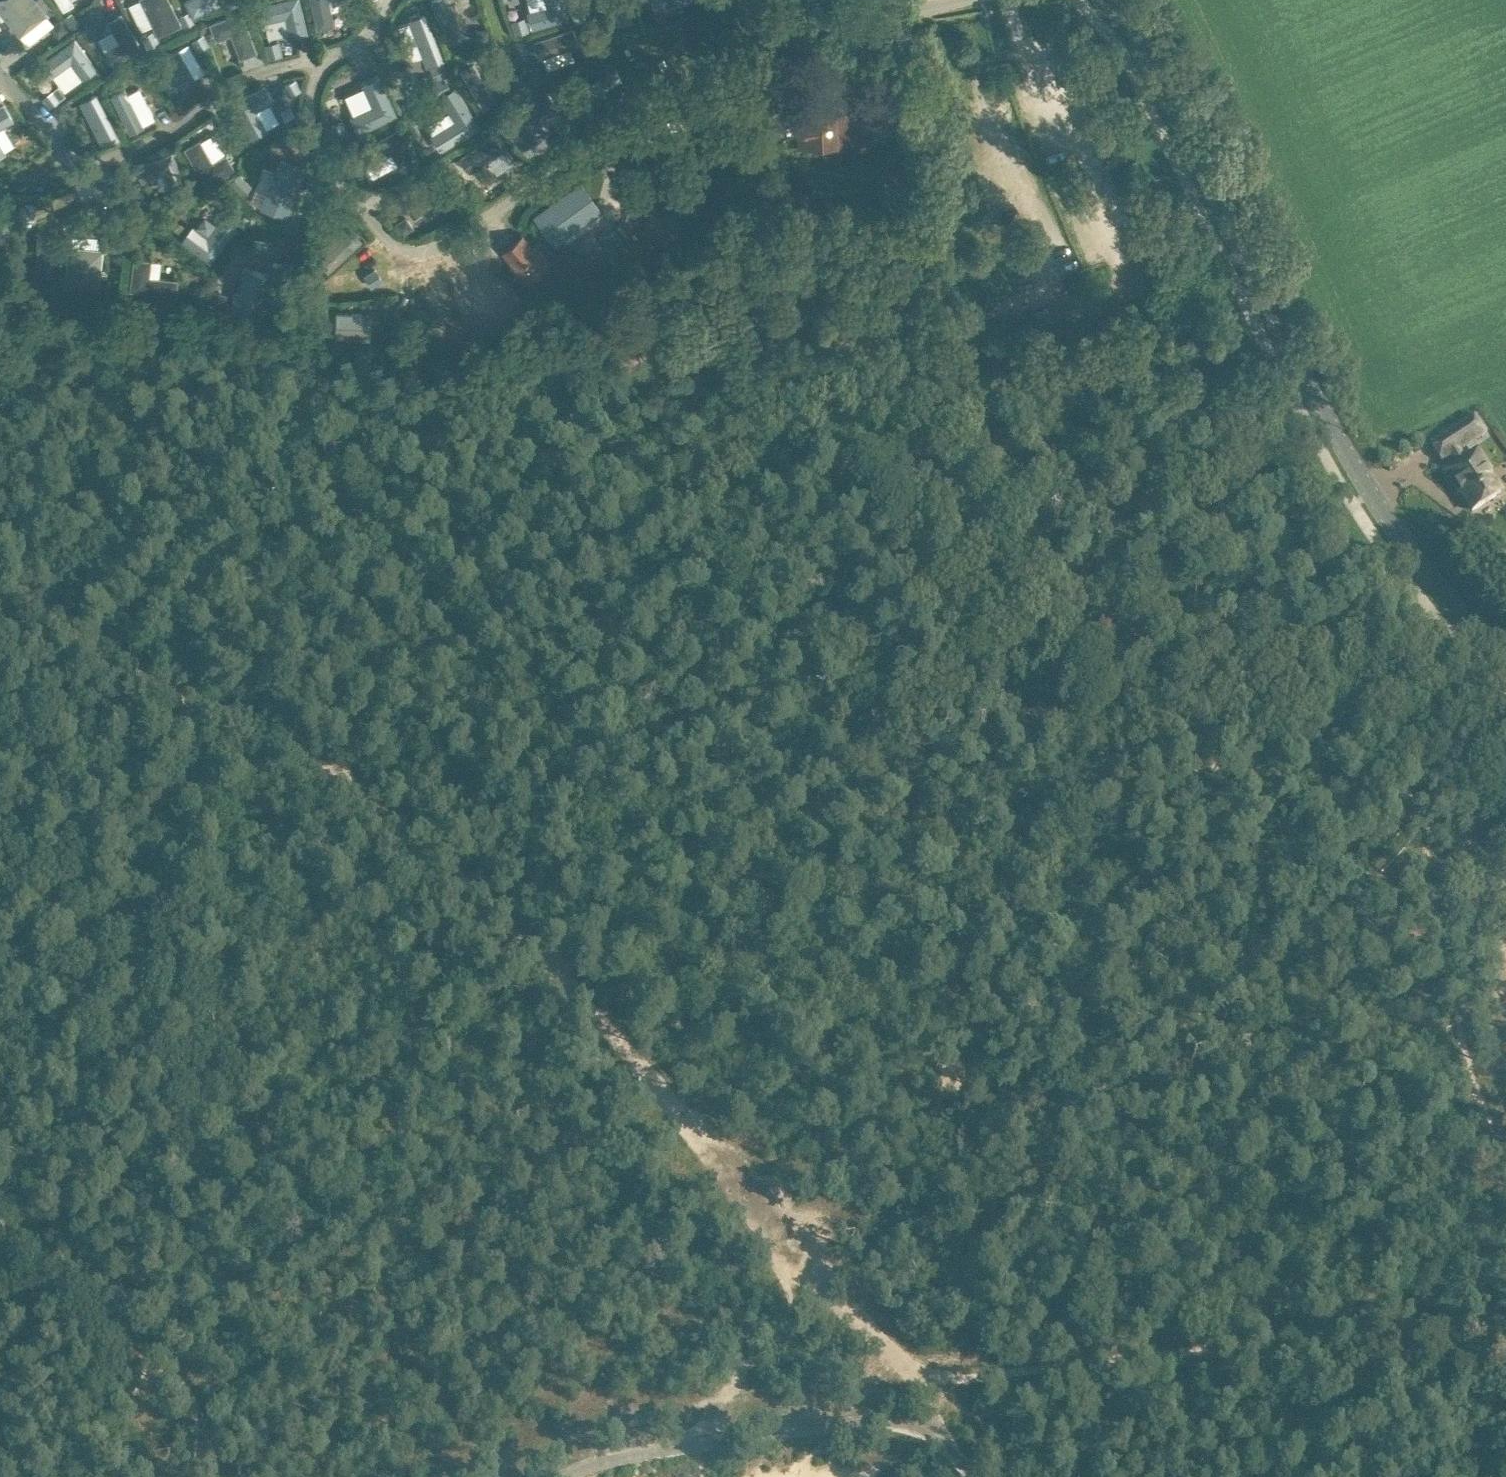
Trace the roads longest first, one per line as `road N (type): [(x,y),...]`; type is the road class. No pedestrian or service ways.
road 1 (tertiary): [(1505,662),(1414,560),(1131,0)]
road 2 (track): [(601,1476),(801,1440),(946,1398)]

